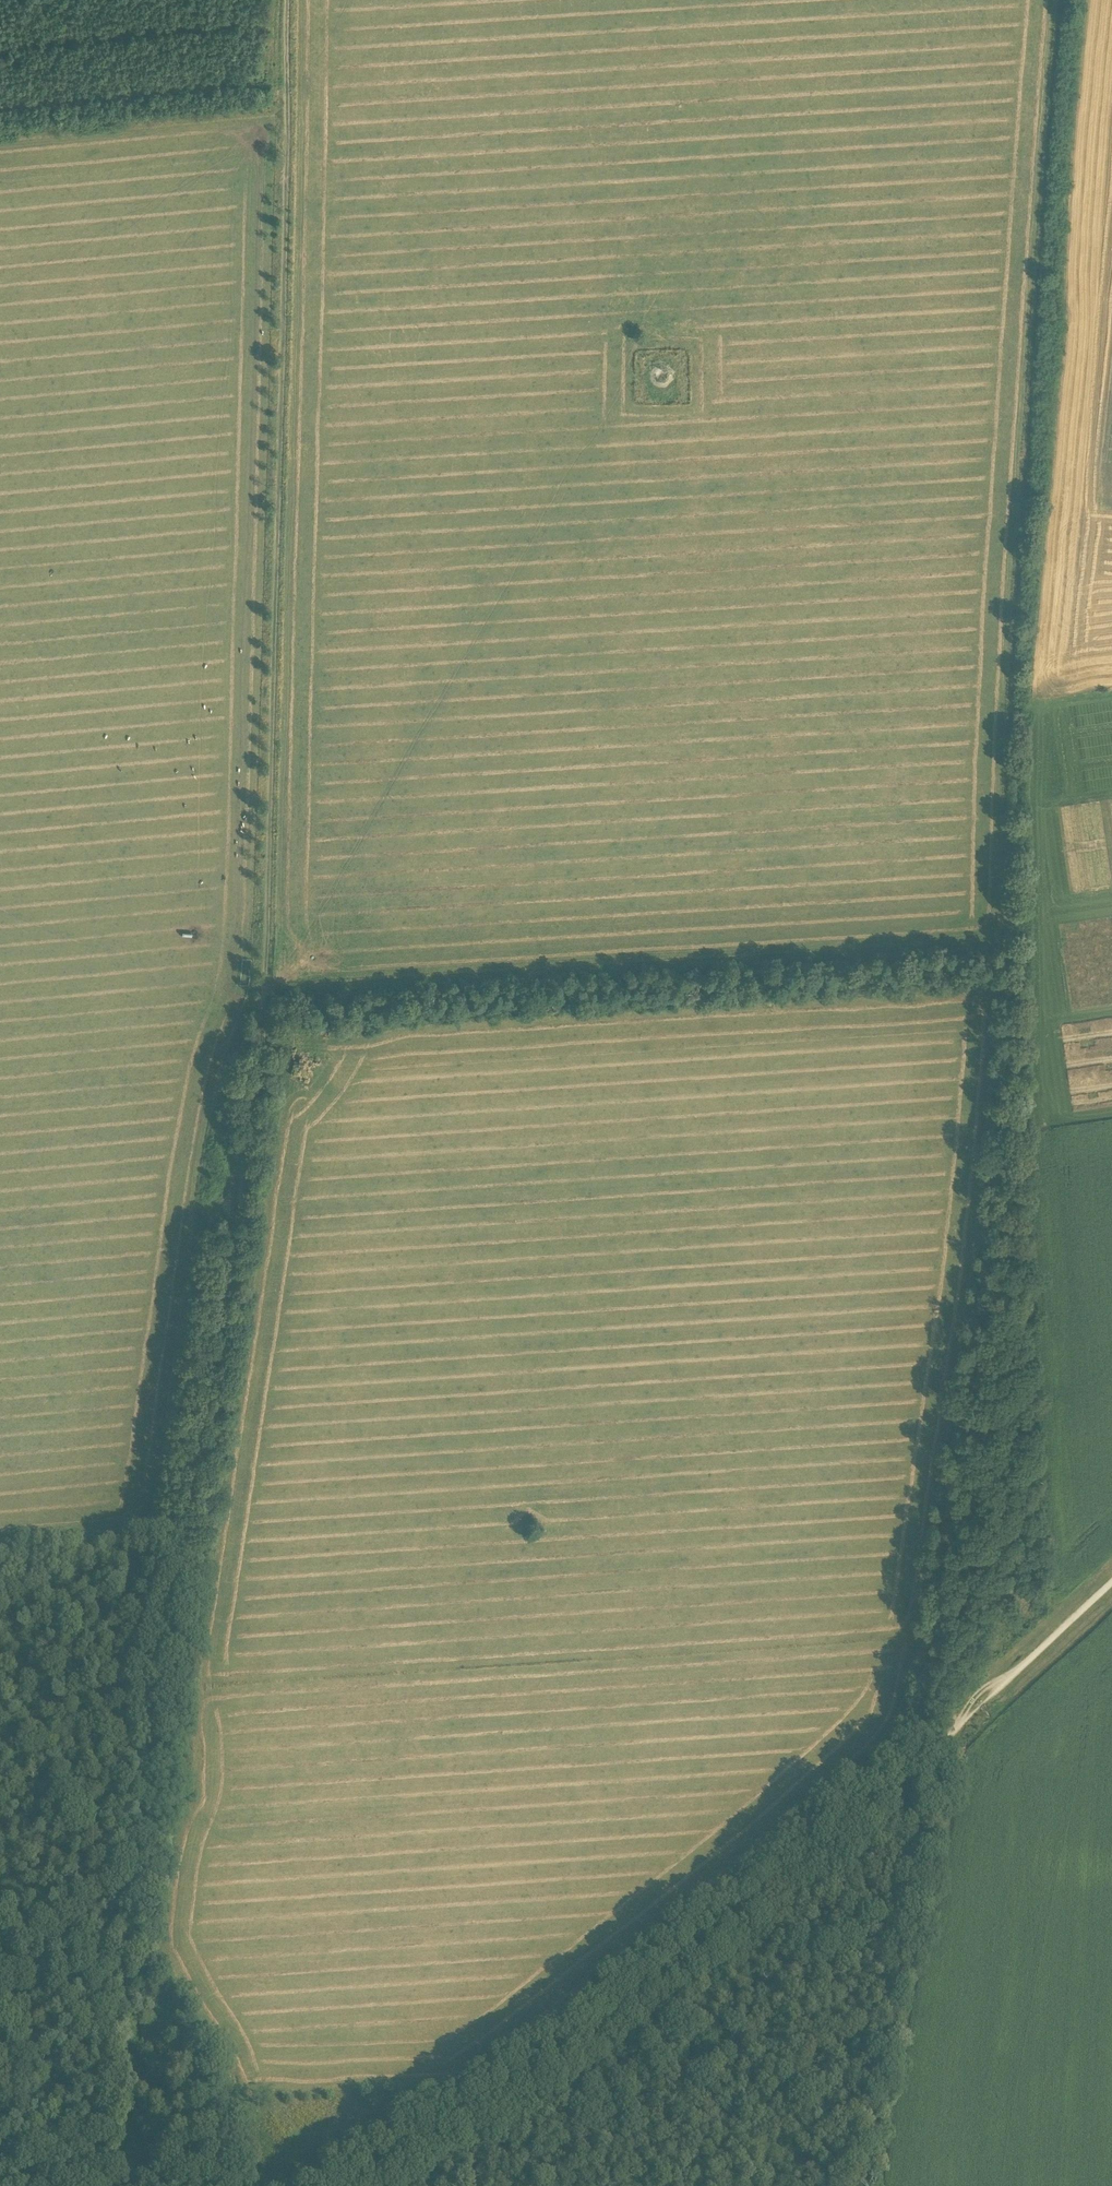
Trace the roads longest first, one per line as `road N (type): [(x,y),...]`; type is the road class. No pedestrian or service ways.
road 1 (track): [(288,0),(263,997)]
road 2 (track): [(952,1734),(821,1855),(564,2060),(363,2185)]
road 3 (track): [(184,1544),(91,2163)]
road 4 (track): [(263,997),(259,1071),(184,1544)]
road 5 (track): [(1111,1581),(952,1734)]

